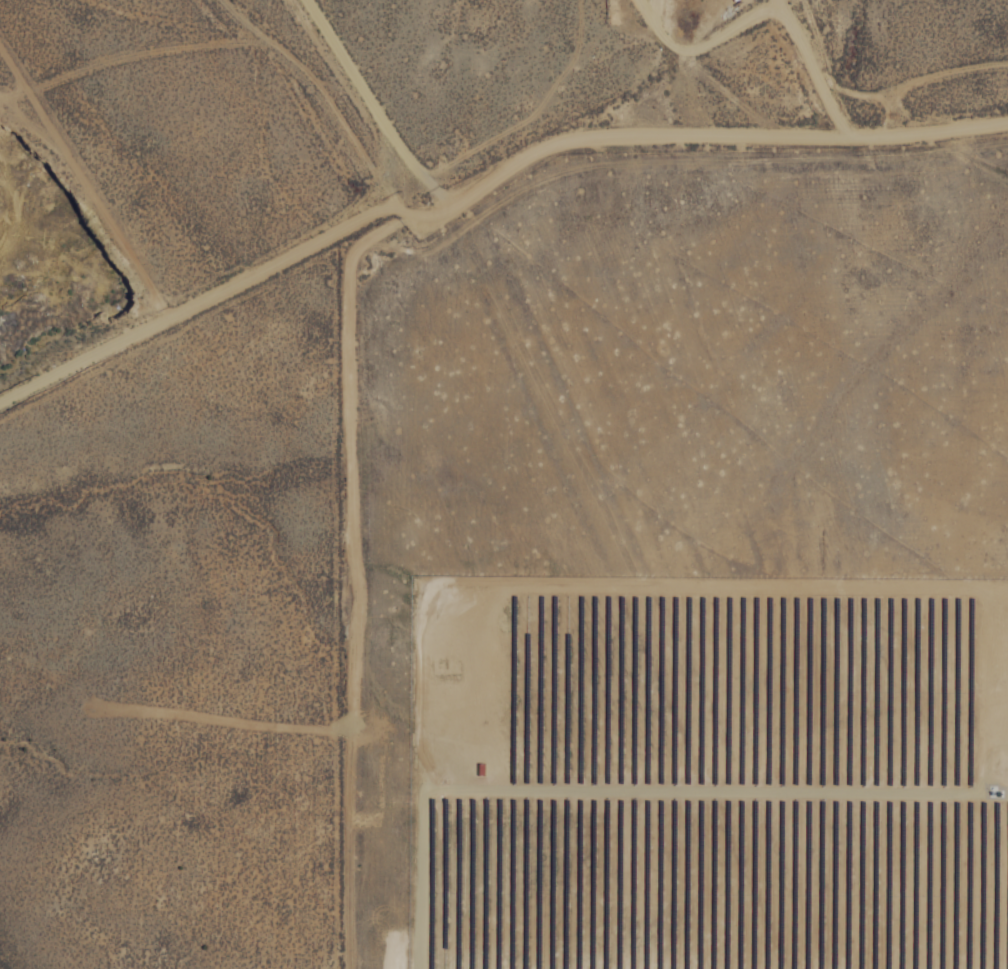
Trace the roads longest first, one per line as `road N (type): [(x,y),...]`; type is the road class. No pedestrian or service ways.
road 1 (residential): [(448,203),(541,146),(582,134),(835,133),(1007,119)]
road 2 (residential): [(448,203),(427,215),(394,199),(0,401)]

